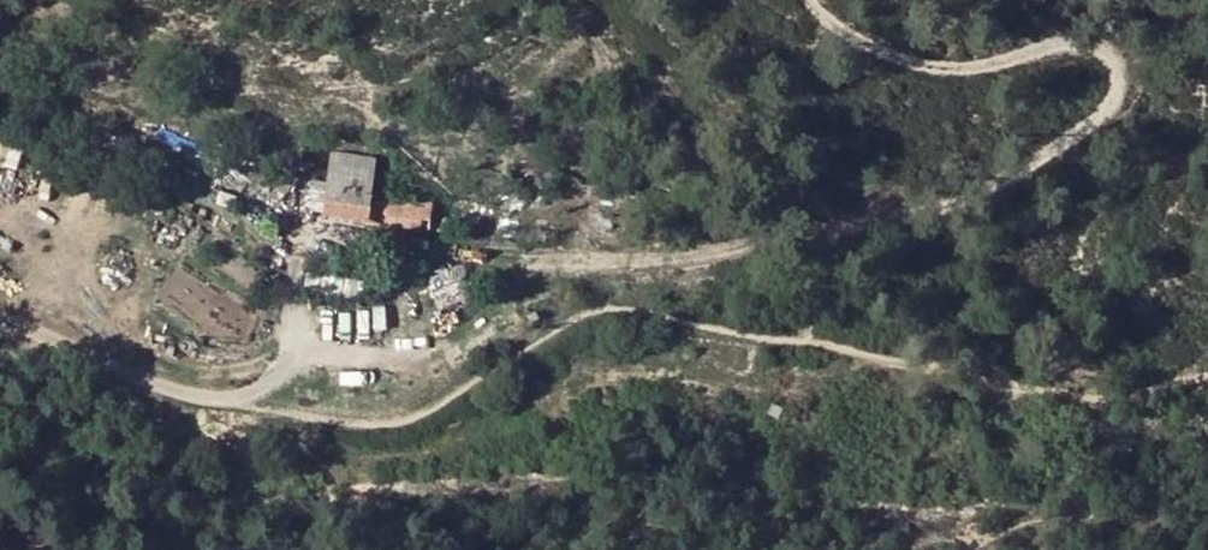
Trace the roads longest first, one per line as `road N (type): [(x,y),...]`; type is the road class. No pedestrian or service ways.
road 1 (track): [(771,249),(968,204),(1119,105),(1112,54),(1070,42),(959,69),(874,46),(801,0)]
road 2 (track): [(771,249),(687,266),(554,264),(498,318),(422,353),(321,364),(263,384),(240,406)]
road 3 (track): [(0,316),(240,406)]

